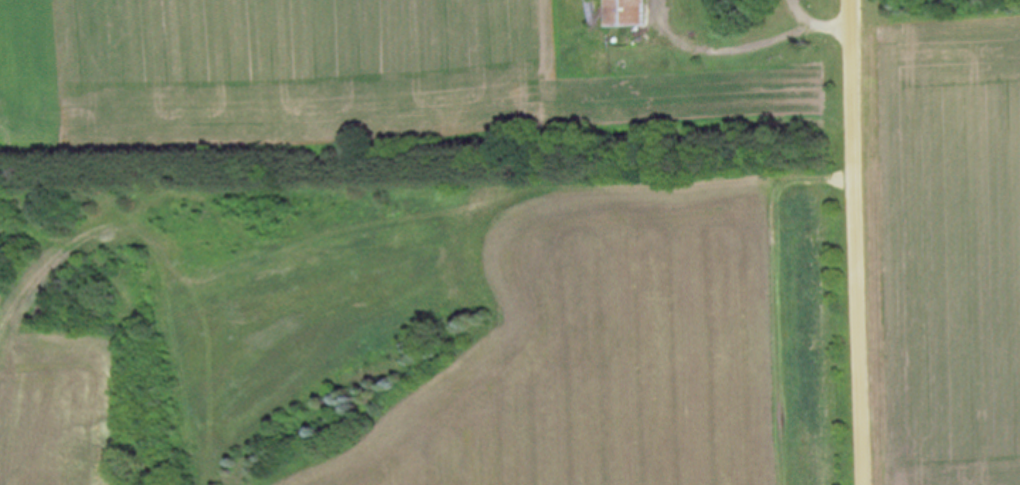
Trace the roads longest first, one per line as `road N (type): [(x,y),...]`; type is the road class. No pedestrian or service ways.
road 1 (residential): [(854,0),(867,484)]

